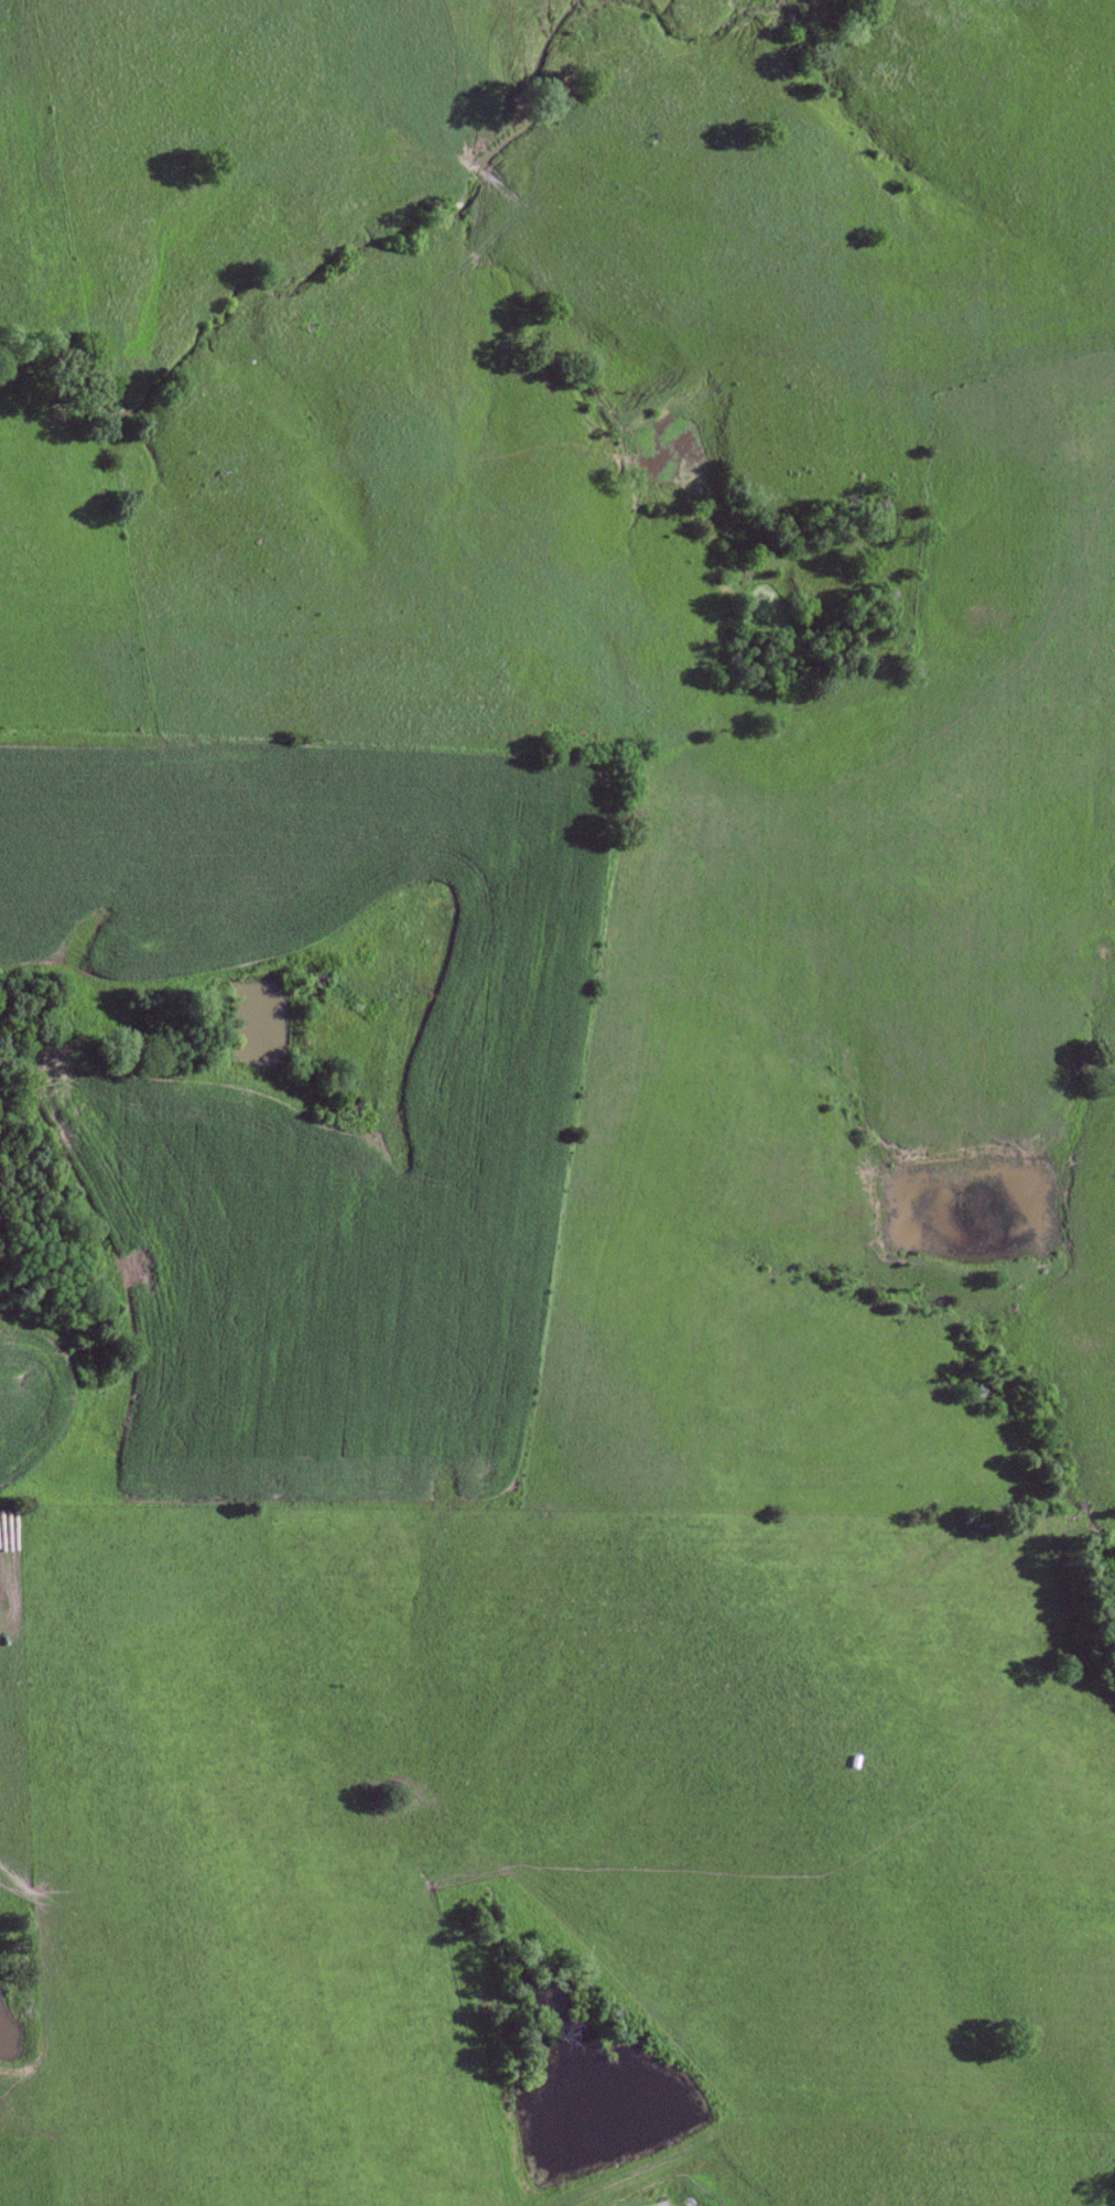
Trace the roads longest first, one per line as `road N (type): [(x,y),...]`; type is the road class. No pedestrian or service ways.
road 1 (residential): [(1114,1375),(1067,1243)]

